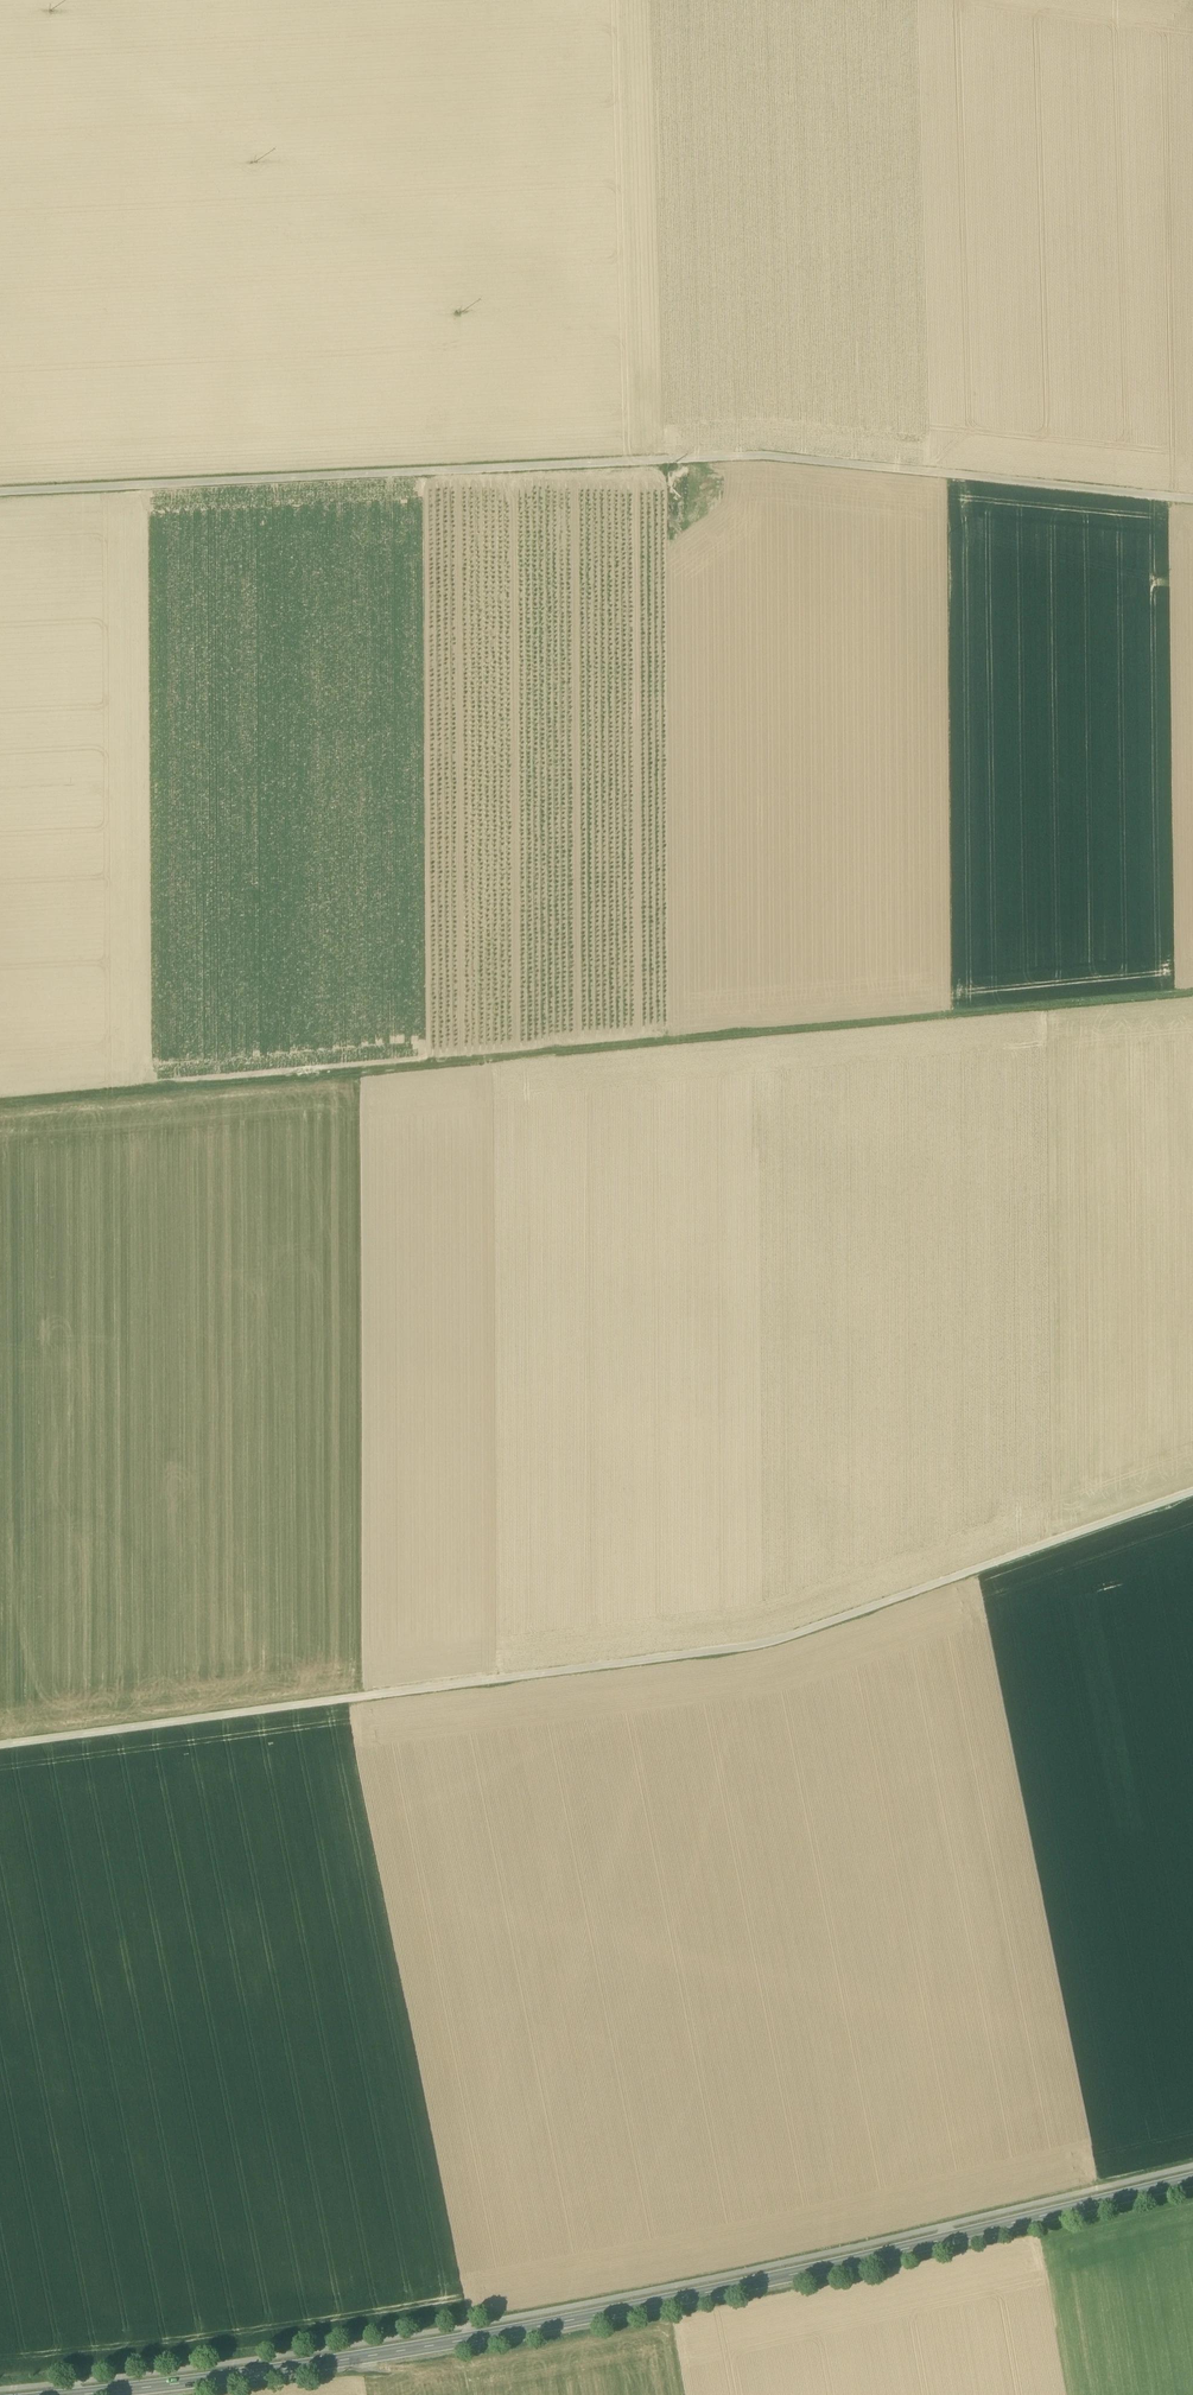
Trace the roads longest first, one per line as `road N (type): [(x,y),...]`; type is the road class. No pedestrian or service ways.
road 1 (track): [(1192,1491),(770,1642),(0,1745)]
road 2 (track): [(1192,499),(760,455),(0,491)]
road 3 (secondary): [(1192,2180),(499,2334),(80,2394)]

